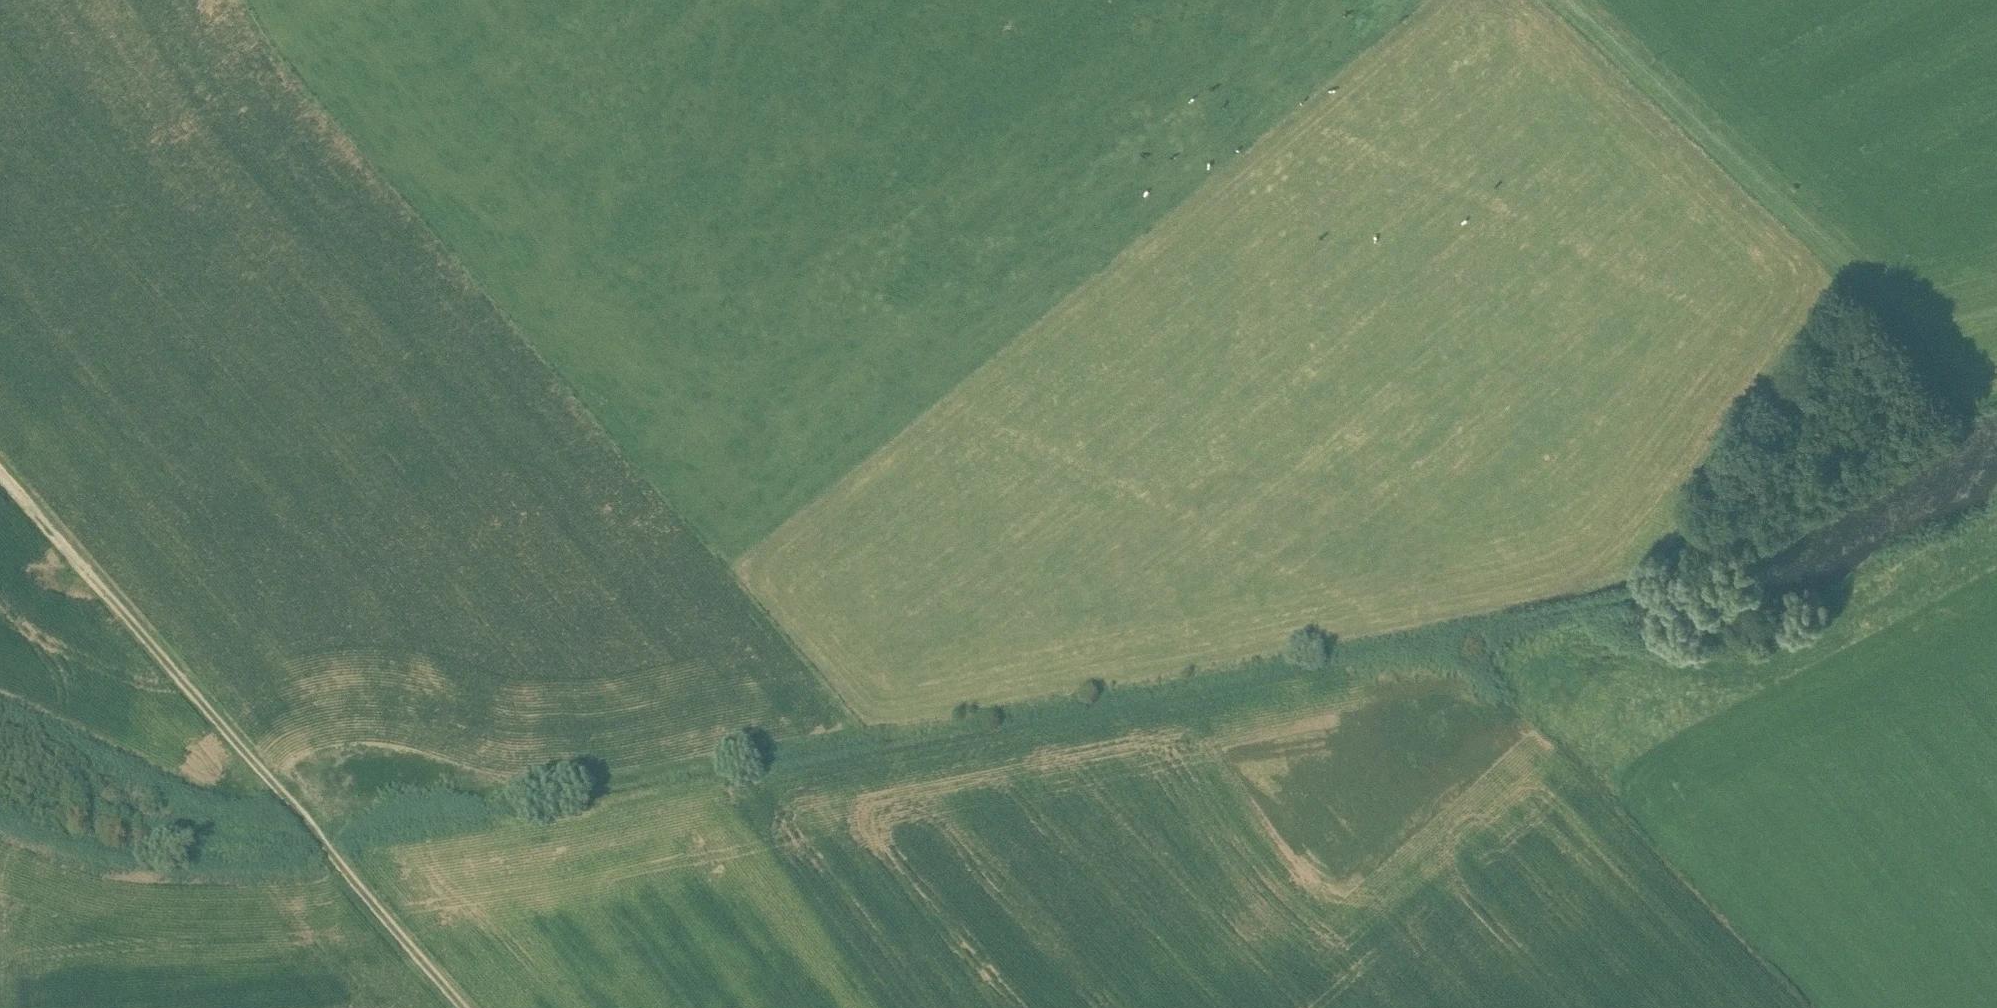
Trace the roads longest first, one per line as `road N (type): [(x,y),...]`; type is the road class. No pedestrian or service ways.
road 1 (track): [(460,1007),(0,481)]

